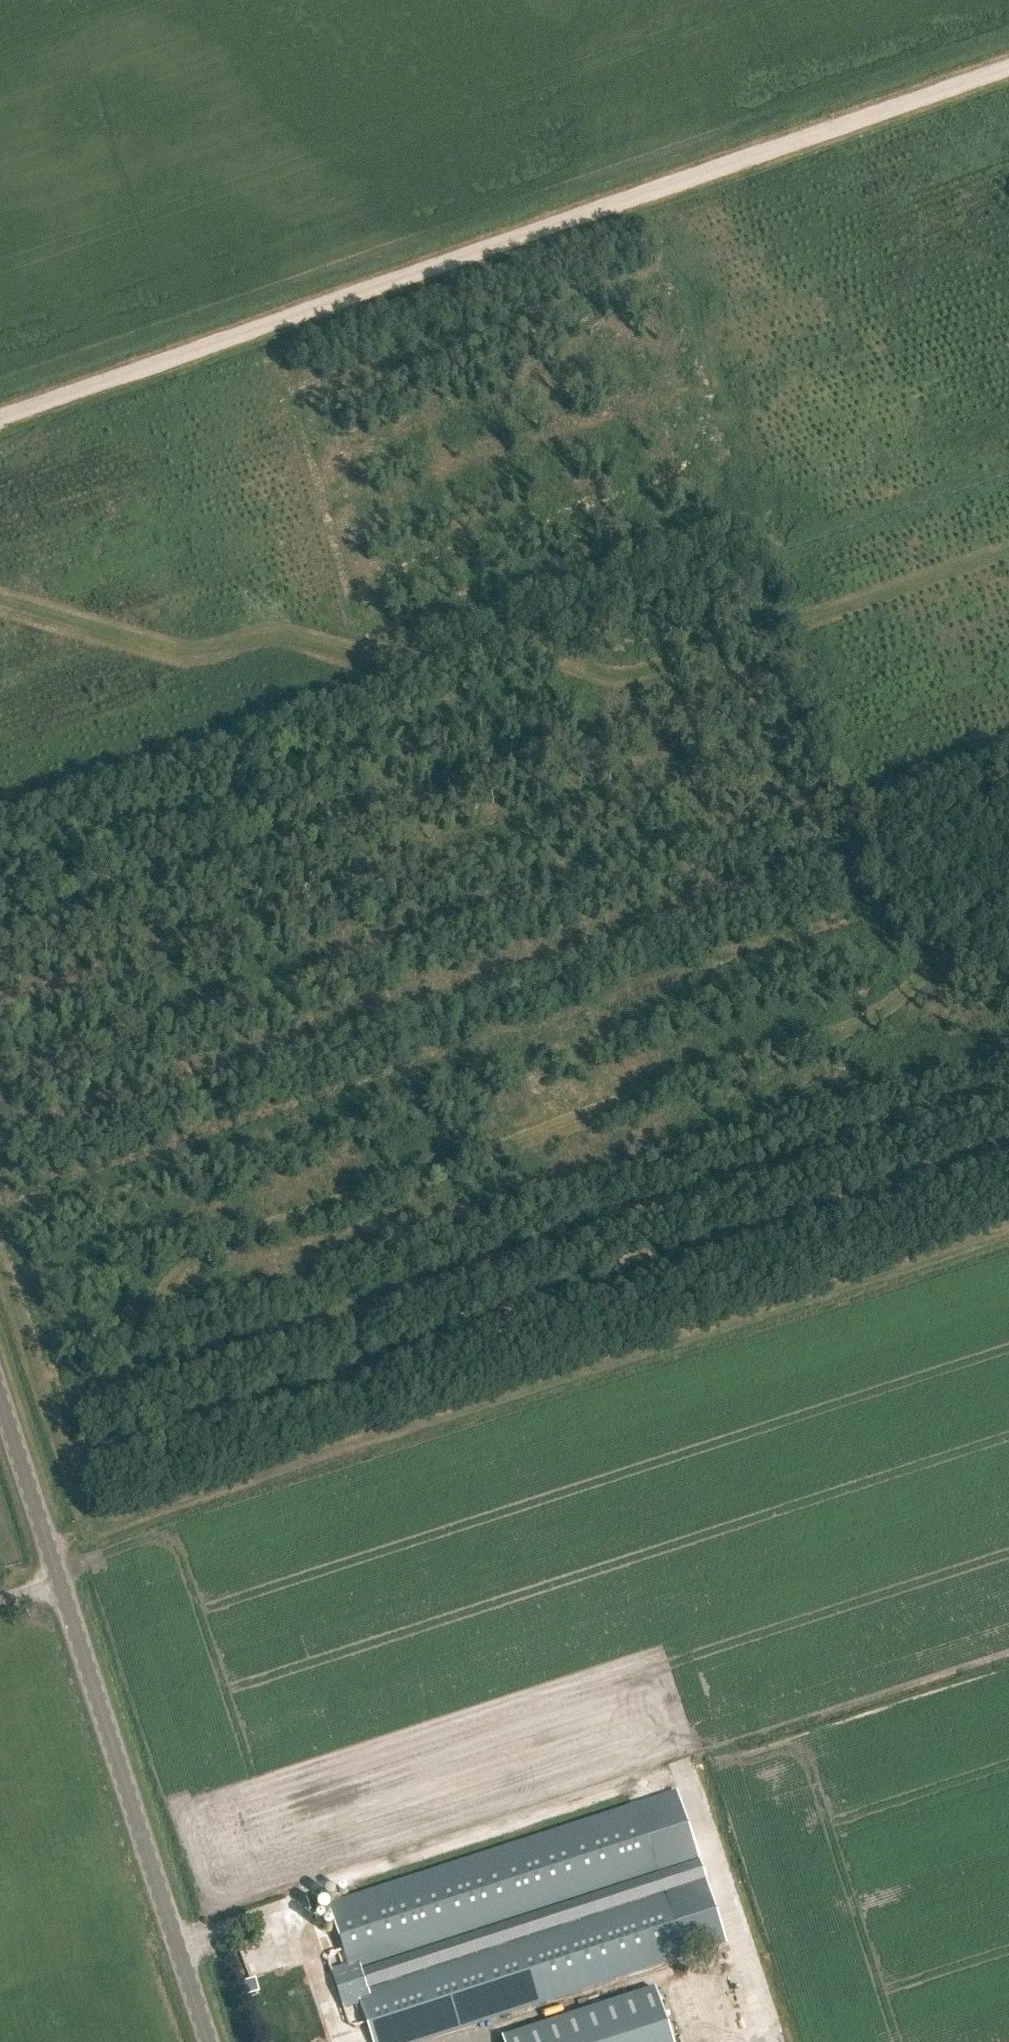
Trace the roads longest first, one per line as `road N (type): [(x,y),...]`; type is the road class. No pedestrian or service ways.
road 1 (track): [(1008,69),(0,419)]
road 2 (unclassified): [(210,2041),(0,1397)]

